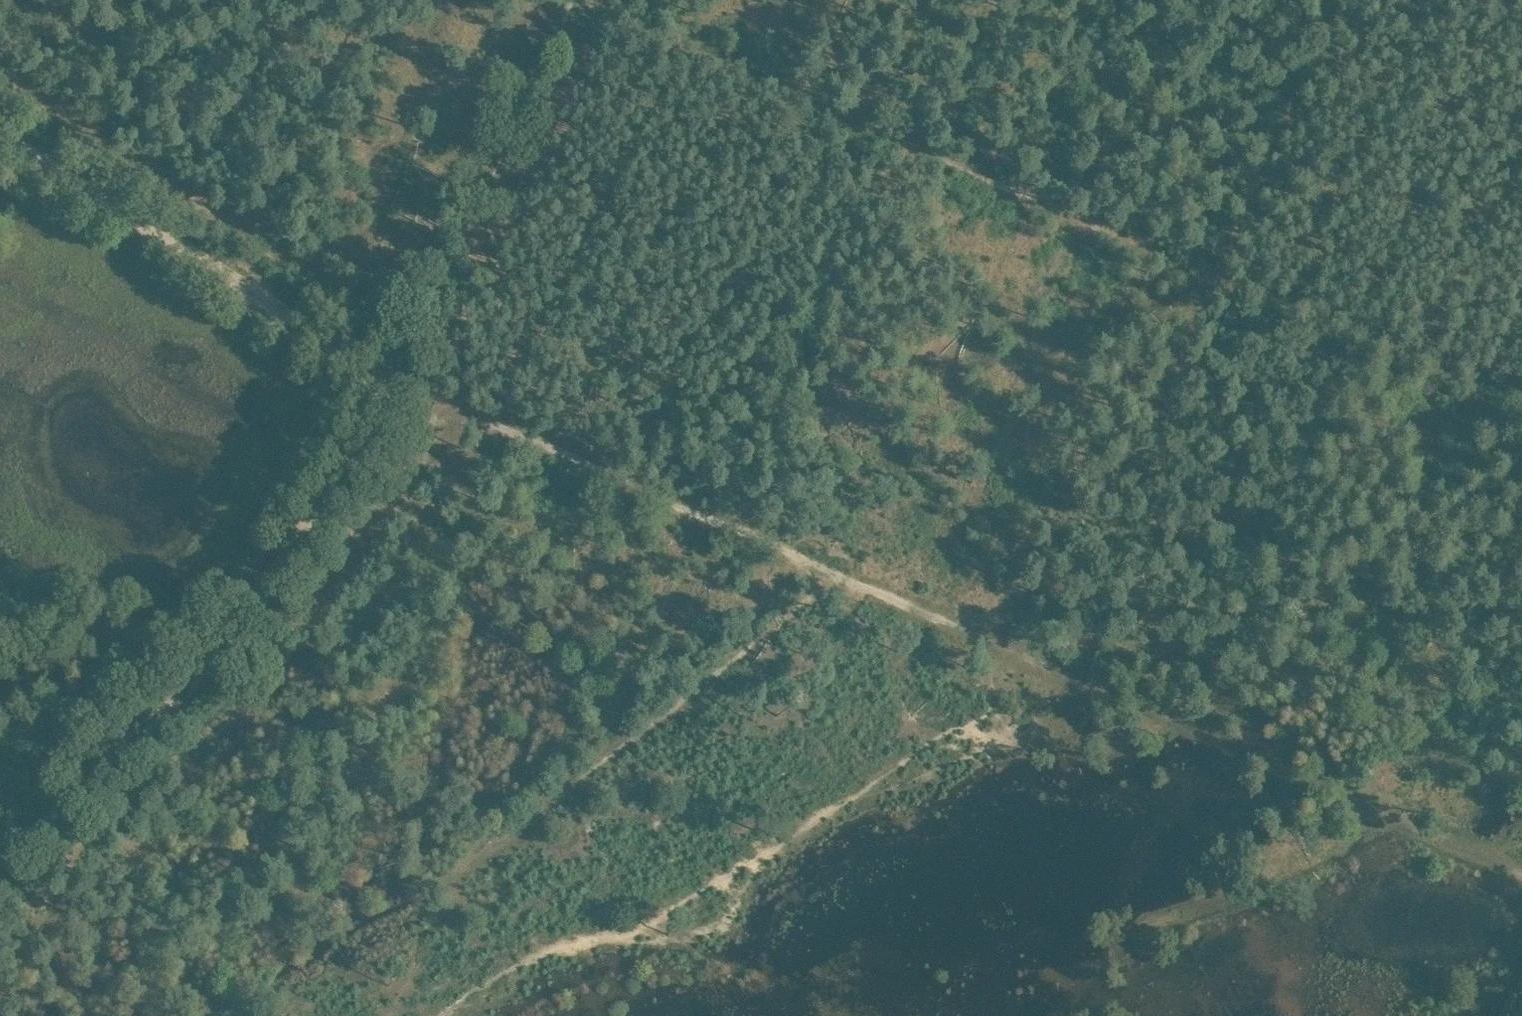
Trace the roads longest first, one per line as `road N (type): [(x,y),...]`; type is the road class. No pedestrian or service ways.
road 1 (track): [(0,133),(374,372)]
road 2 (track): [(550,0),(374,372)]

